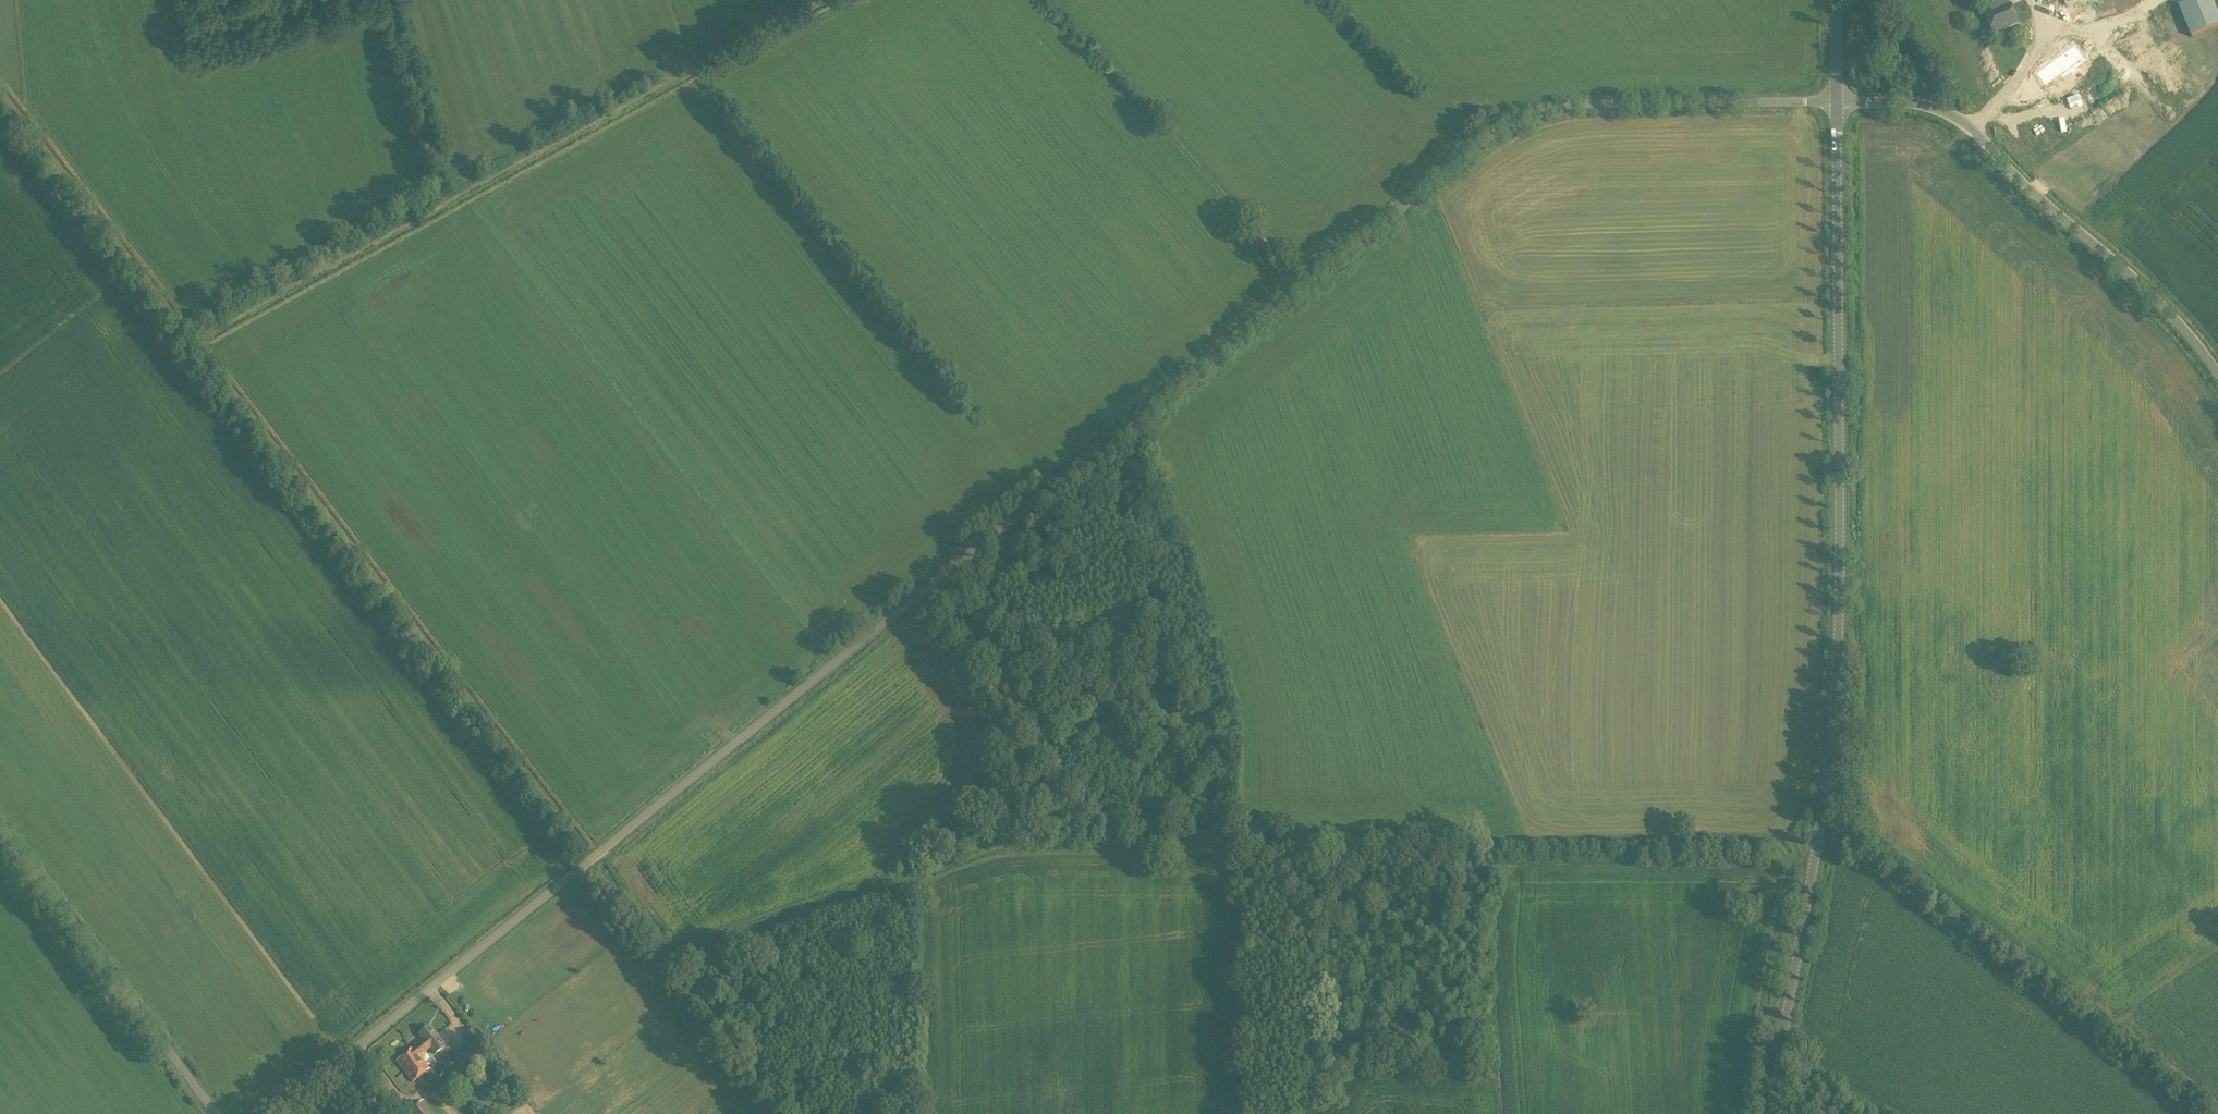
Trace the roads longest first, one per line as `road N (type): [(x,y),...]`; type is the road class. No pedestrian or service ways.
road 1 (unclassified): [(272,1113),(1501,133),(1592,103),(1835,100)]
road 2 (tertiary): [(1772,1113),(1838,637),(1835,100)]
road 3 (unclassified): [(1835,100),(1906,99),(1967,122),(2169,316),(2217,381)]
road 4 (unclassified): [(218,1113),(0,825)]

